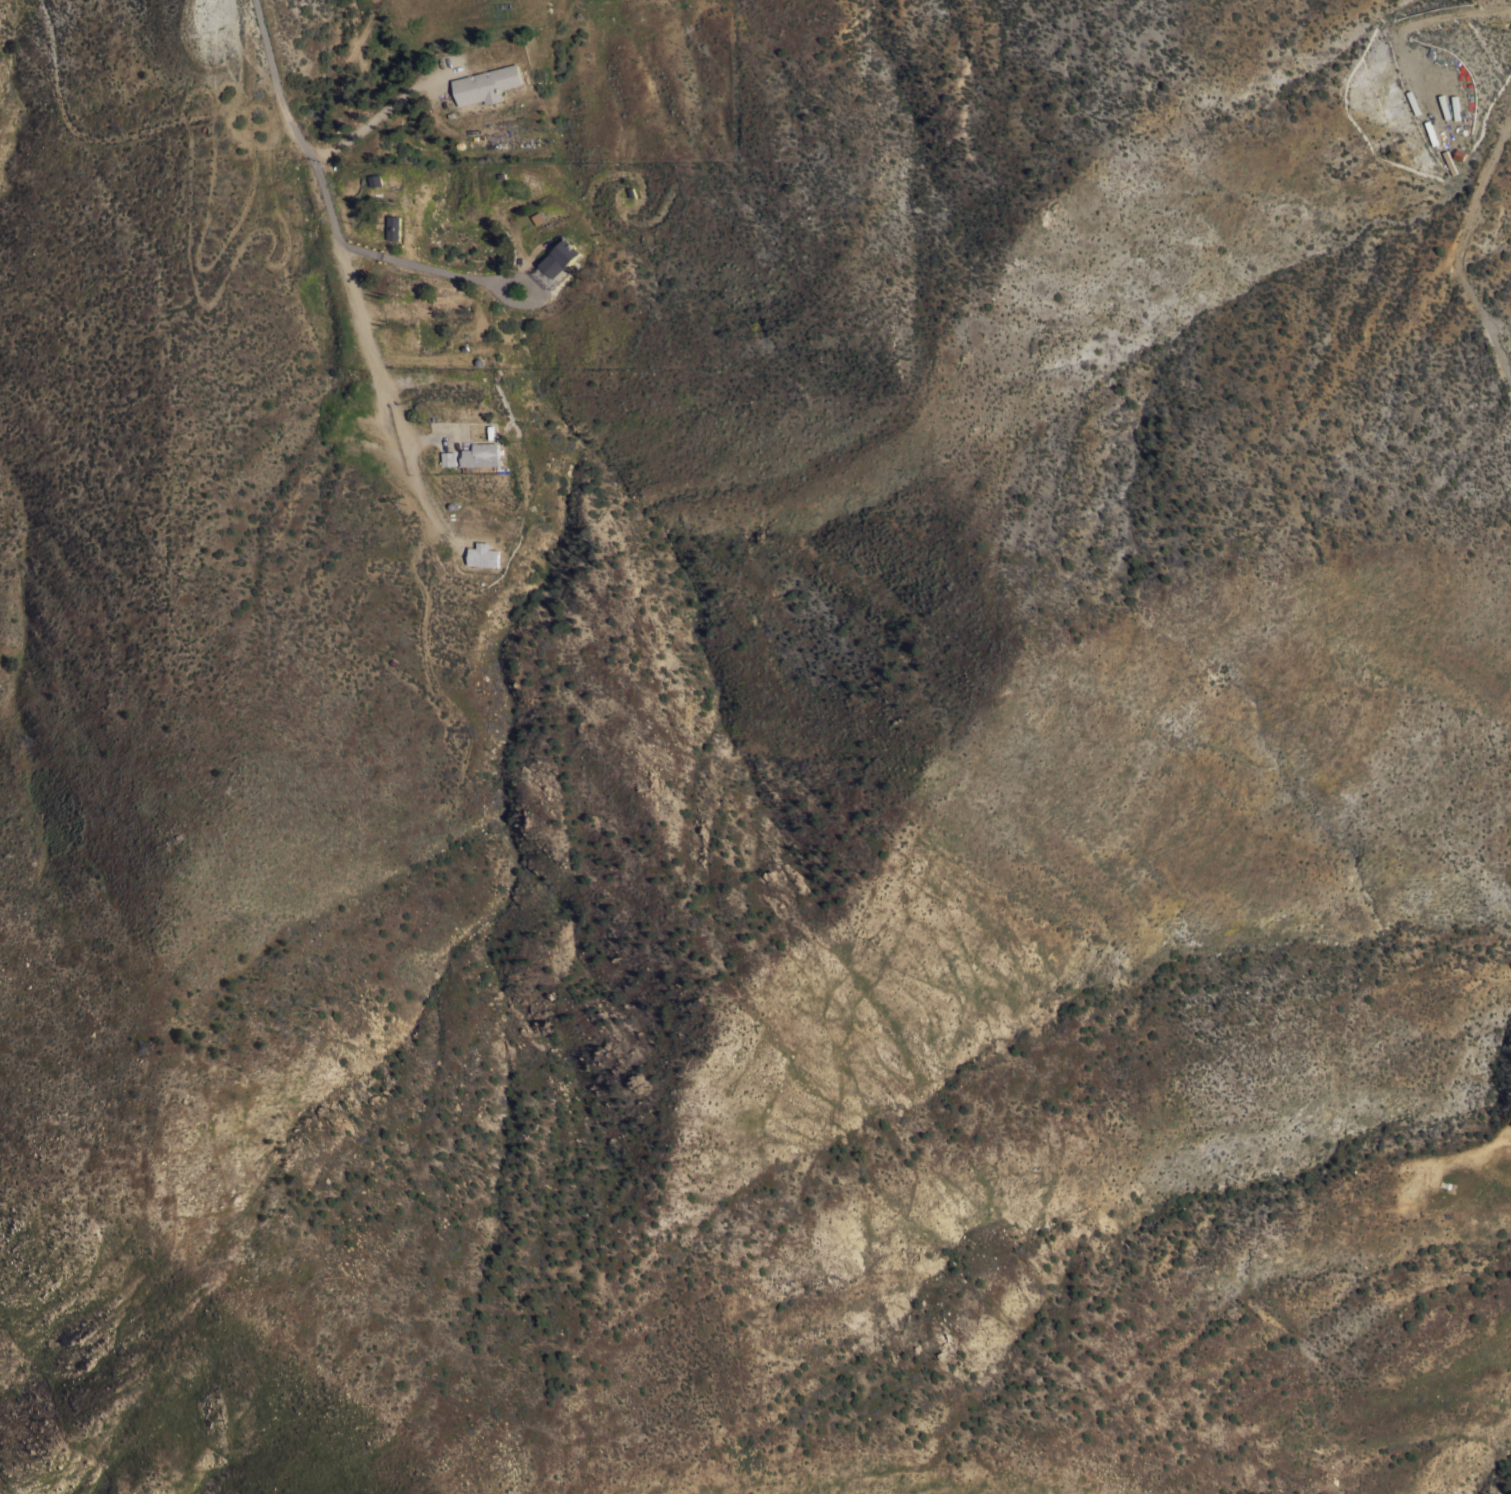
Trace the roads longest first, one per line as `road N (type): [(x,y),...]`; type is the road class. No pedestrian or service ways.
road 1 (residential): [(254,0),(271,75),(307,151),(416,476),(435,522),(454,541)]

